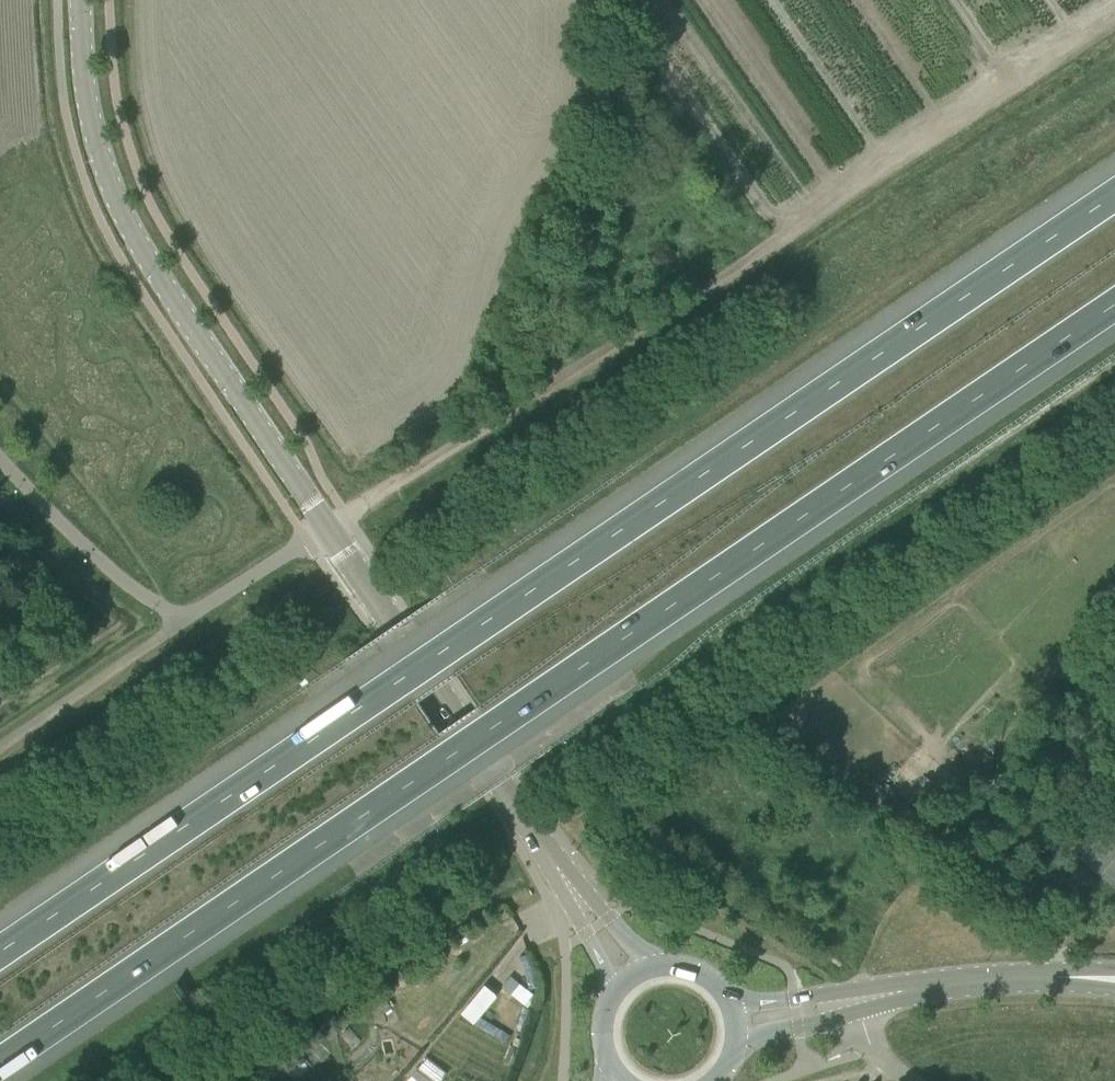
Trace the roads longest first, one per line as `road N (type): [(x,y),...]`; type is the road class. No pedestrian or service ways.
road 1 (motorway): [(1114,195),(0,952)]
road 2 (motorway): [(0,1064),(1114,309)]
road 3 (track): [(1114,19),(344,515)]
road 4 (tertiary): [(326,528),(136,237),(100,139),(76,0)]
road 5 (tertiary): [(557,869),(326,528)]
road 6 (track): [(855,988),(944,844)]
road 7 (tertiary): [(652,968),(557,869)]
road 8 (tertiary): [(557,869),(617,990)]
road 9 (secondary): [(1076,979),(945,983)]
road 10 (secondary): [(736,1043),(862,1012)]
road 11 (secondary): [(855,988),(793,999),(727,997)]

